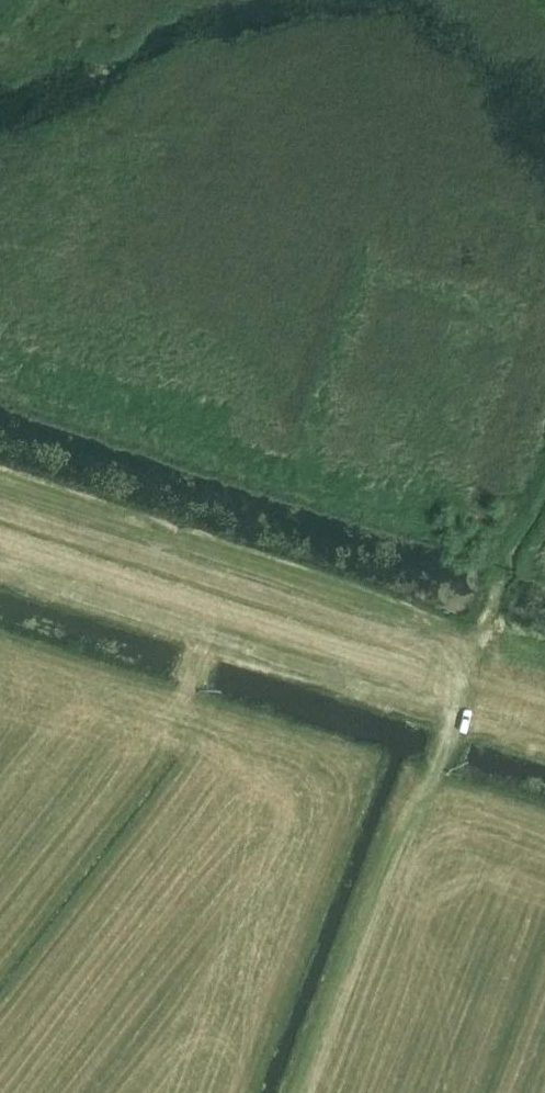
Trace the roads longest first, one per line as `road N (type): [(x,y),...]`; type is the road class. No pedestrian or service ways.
road 1 (track): [(305,1092),(544,478)]

